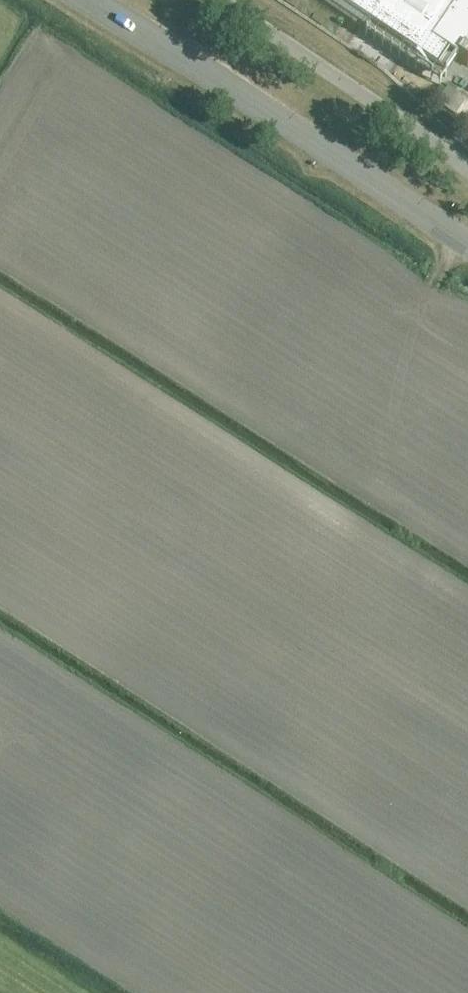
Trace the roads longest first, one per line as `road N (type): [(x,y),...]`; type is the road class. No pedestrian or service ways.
road 1 (secondary): [(467,245),(92,0)]

